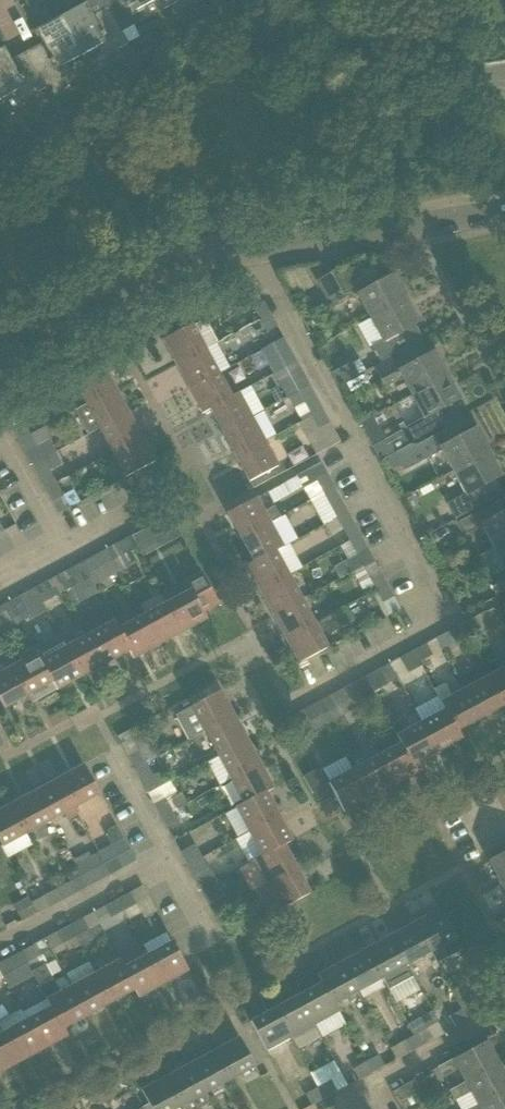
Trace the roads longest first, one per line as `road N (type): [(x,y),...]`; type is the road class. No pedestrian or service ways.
road 1 (residential): [(0,360),(103,302),(203,262),(504,212)]

